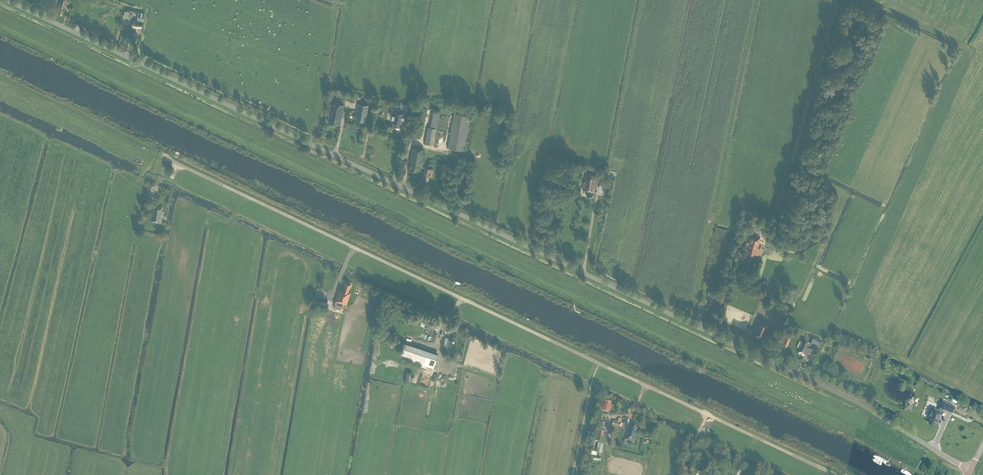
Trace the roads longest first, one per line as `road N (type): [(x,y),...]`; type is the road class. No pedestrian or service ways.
road 1 (unclassified): [(971,468),(860,404),(0,1)]
road 2 (unclassified): [(836,474),(167,159)]

